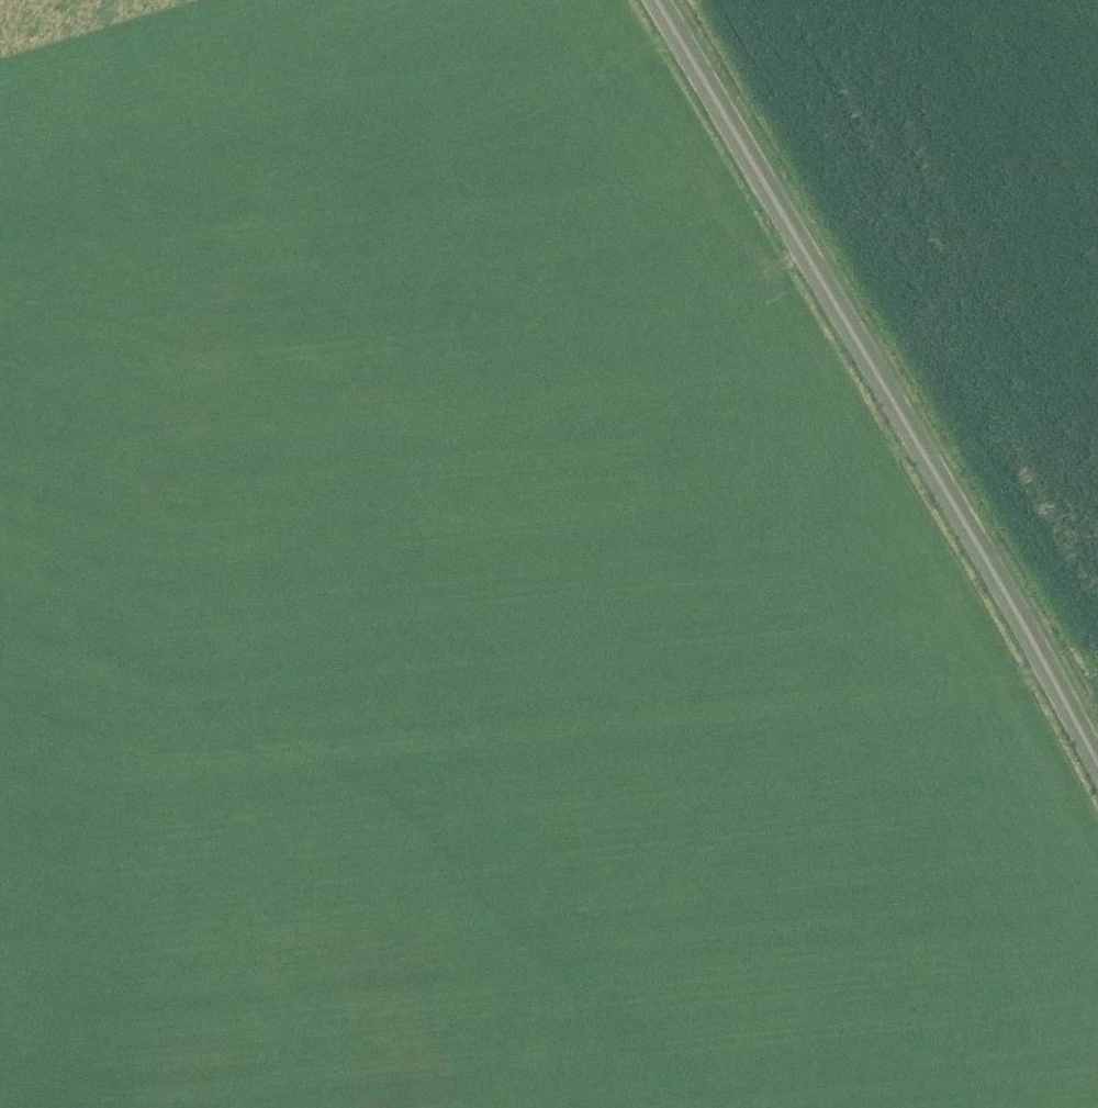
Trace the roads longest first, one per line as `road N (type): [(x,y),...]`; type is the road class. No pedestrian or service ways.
road 1 (tertiary): [(1097,760),(1026,621),(659,0)]

